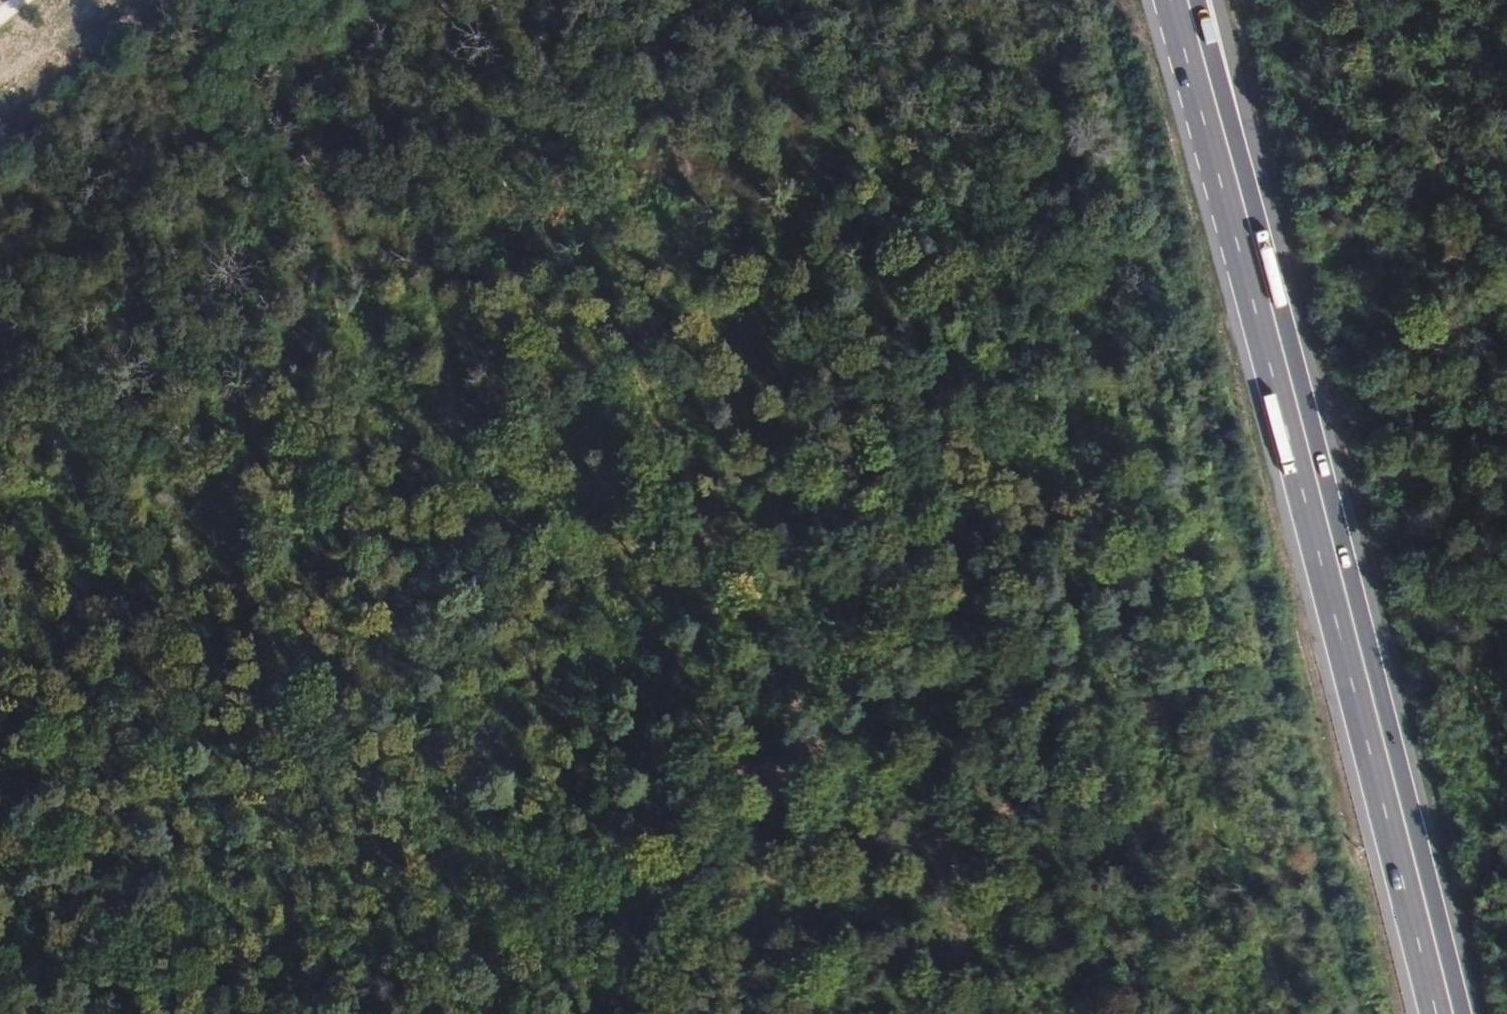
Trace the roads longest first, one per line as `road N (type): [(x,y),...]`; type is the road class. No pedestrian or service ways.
road 1 (primary): [(1452,1013),(1201,49)]
road 2 (track): [(1506,444),(1372,402)]

